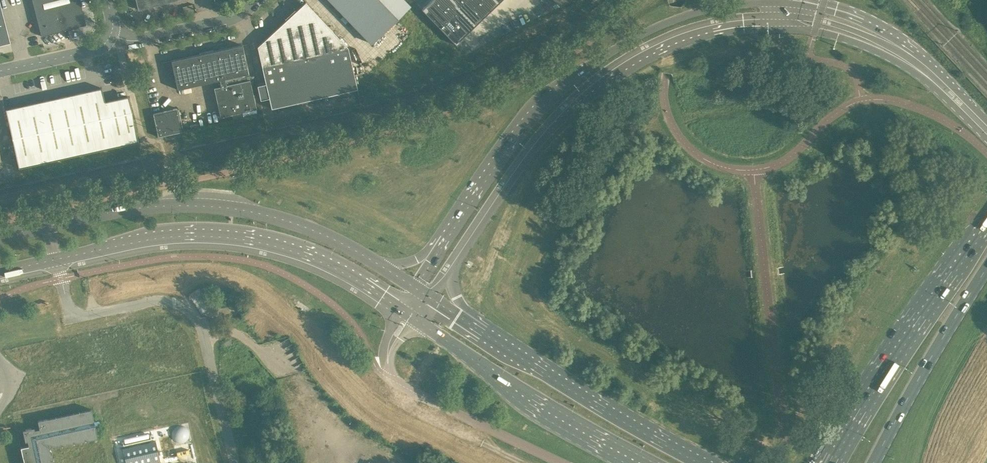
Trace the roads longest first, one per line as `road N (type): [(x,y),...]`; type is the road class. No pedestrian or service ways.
road 1 (primary): [(447,268),(535,141),(615,67),(686,34),(781,24)]
road 2 (primary): [(767,4),(706,11),(655,29),(567,82),(519,130),(436,252)]
road 3 (secondary): [(56,259),(157,238),(244,238),(310,257),(400,311)]
road 4 (secondary): [(377,264),(314,231),(221,208),(145,207),(48,227)]
road 5 (unclassified): [(234,462),(198,321),(161,301),(75,314),(56,259)]
road 6 (primary): [(412,318),(655,462)]
road 7 (trunk): [(986,229),(849,439)]
road 8 (primary): [(700,462),(489,337)]
road 9 (trunk): [(874,462),(986,268)]
road 10 (unclassified): [(561,462),(388,377)]
road 11 (primary): [(781,24),(859,43),(926,72)]
road 12 (unclassified): [(111,35),(135,40),(229,19),(255,0)]
road 13 (primary): [(926,72),(901,41),(801,5)]

